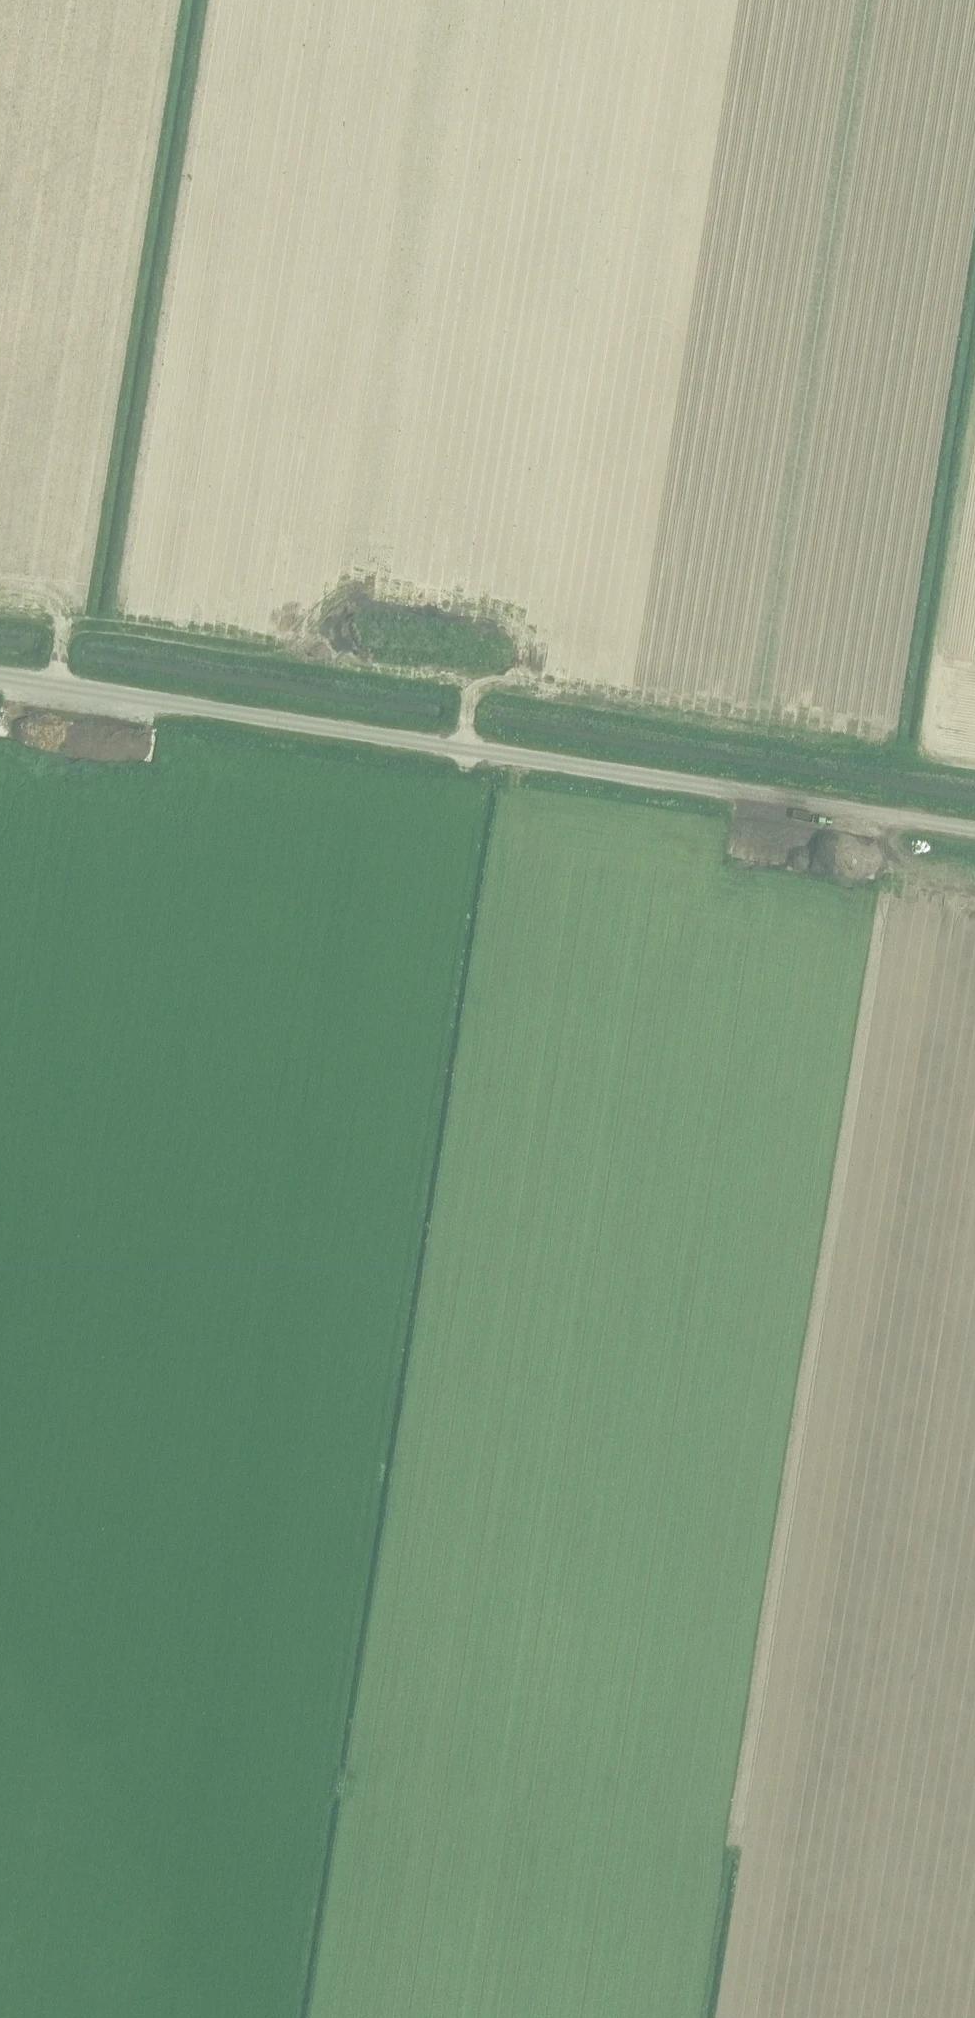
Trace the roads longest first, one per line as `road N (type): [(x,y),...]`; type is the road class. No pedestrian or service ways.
road 1 (tertiary): [(974,830),(0,676)]

